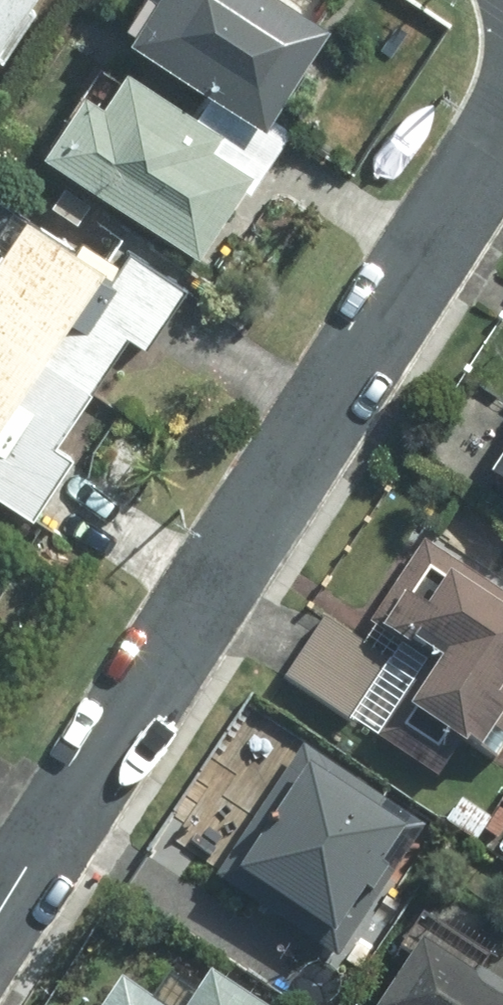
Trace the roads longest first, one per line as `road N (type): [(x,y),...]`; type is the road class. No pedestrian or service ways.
road 1 (residential): [(502,131),(0,914)]

